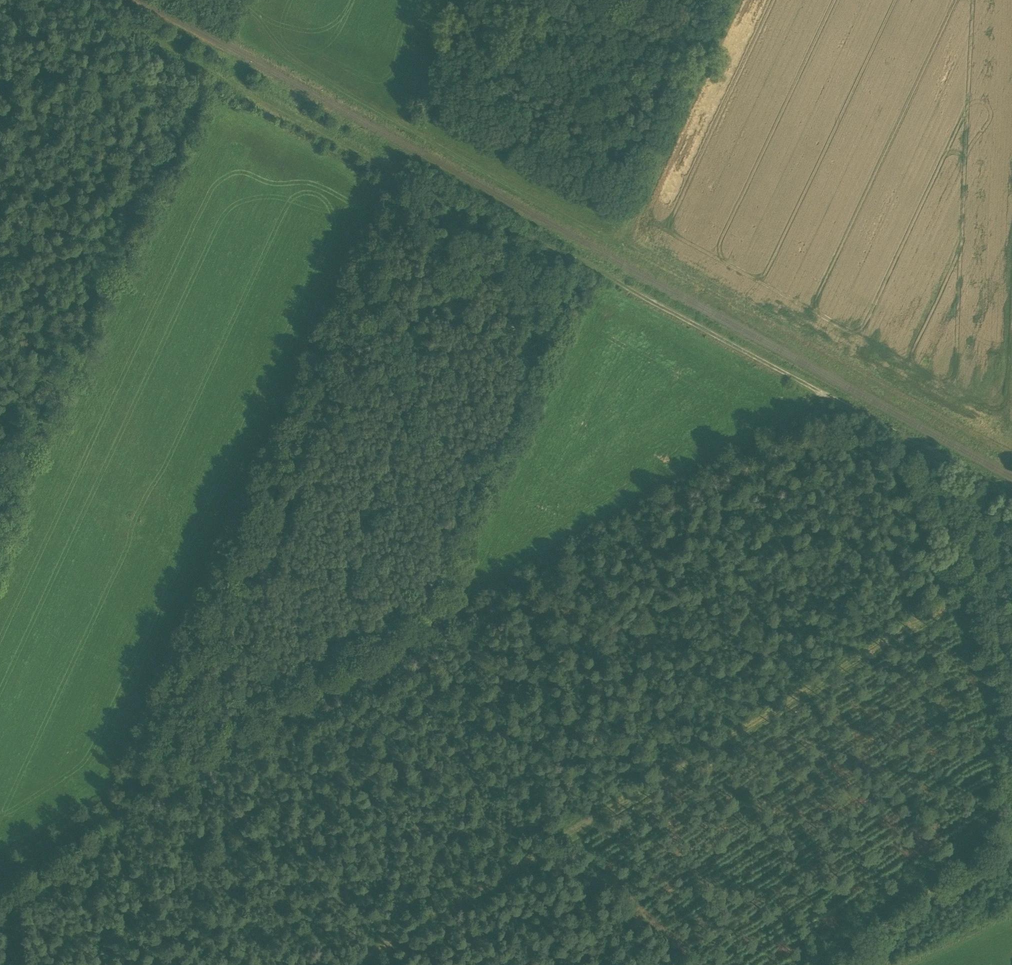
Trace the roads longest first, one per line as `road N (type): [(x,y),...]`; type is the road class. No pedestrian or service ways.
road 1 (track): [(1011,496),(599,270),(299,122),(84,0)]
road 2 (track): [(0,880),(808,431)]
road 3 (track): [(357,964),(1008,568)]
road 4 (track): [(1011,454),(634,246)]

